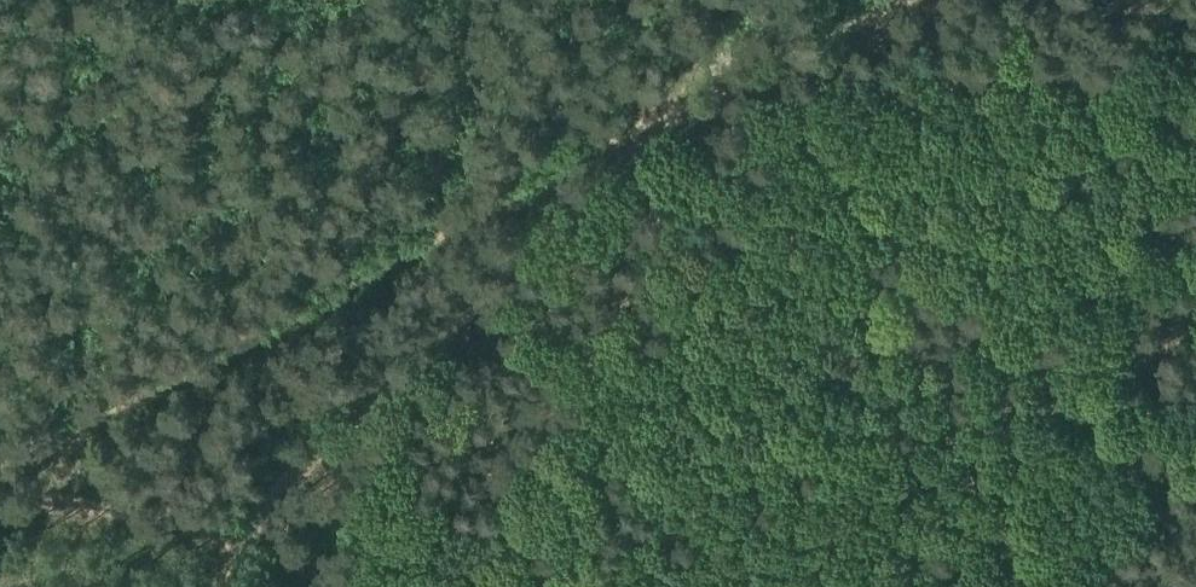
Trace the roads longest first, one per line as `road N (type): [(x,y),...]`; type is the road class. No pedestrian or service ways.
road 1 (track): [(650,119),(208,368),(0,471)]
road 2 (track): [(231,586),(236,565),(285,506),(628,157),(650,119)]
road 3 (track): [(355,586),(251,548),(0,503)]
road 4 (track): [(883,0),(650,119)]
road 5 (track): [(650,119),(732,0)]

